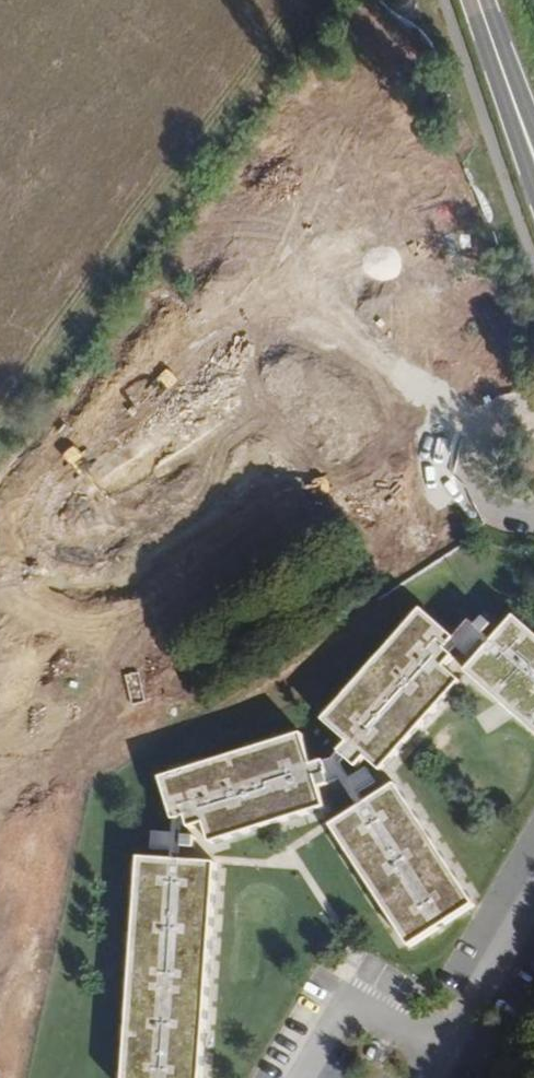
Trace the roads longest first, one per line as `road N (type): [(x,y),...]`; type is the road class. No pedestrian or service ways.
road 1 (unclassified): [(533,409),(490,418),(467,449),(466,469),(481,504),(497,516),(533,521)]
road 2 (secondary): [(533,151),(480,0)]

